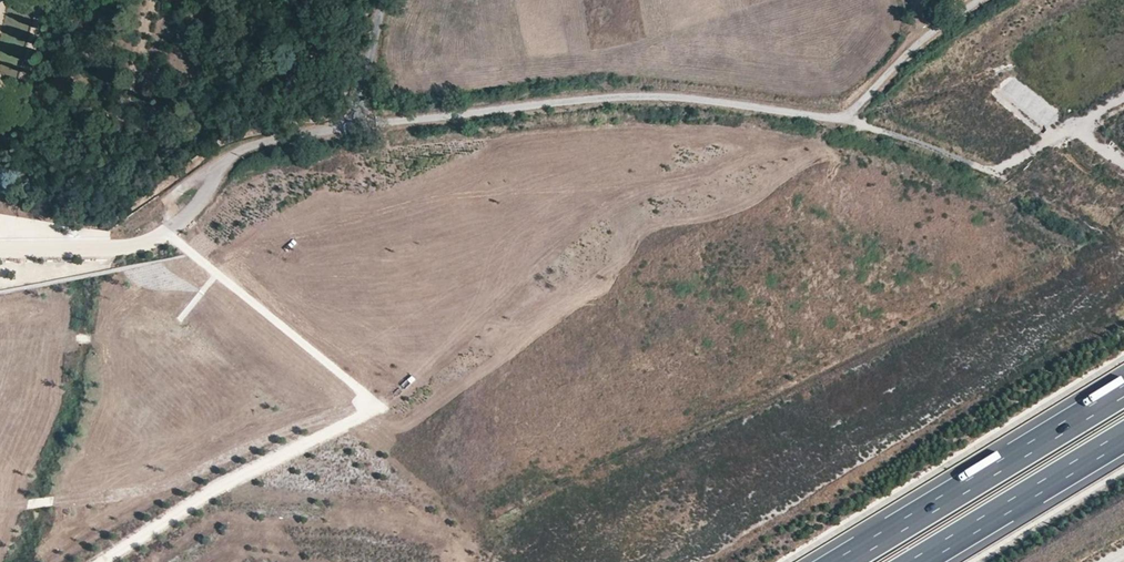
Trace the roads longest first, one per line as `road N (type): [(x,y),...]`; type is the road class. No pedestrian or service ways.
road 1 (unclassified): [(346,130),(669,95),(848,122)]
road 2 (motorway): [(1123,391),(842,561)]
road 3 (unclassified): [(116,249),(174,227),(243,148),(346,130)]
road 4 (motorway): [(918,561),(1123,437)]
road 5 (unclassified): [(848,122),(930,146),(1042,195)]
road 6 (unclassified): [(848,122),(973,0)]
road 7 (unclassified): [(391,0),(346,130)]

